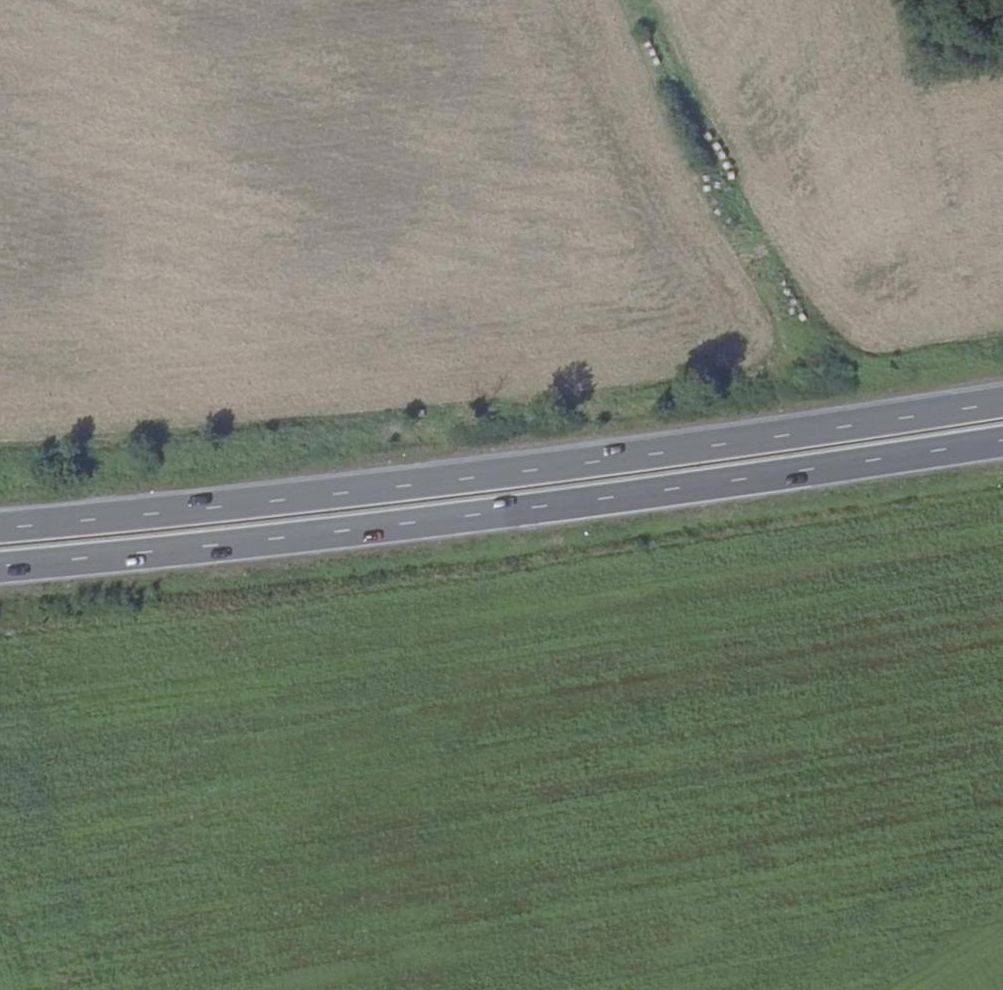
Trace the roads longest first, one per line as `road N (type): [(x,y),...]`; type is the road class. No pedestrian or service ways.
road 1 (trunk): [(1002,402),(574,467),(0,530)]
road 2 (trunk): [(0,568),(578,504),(1002,441)]

